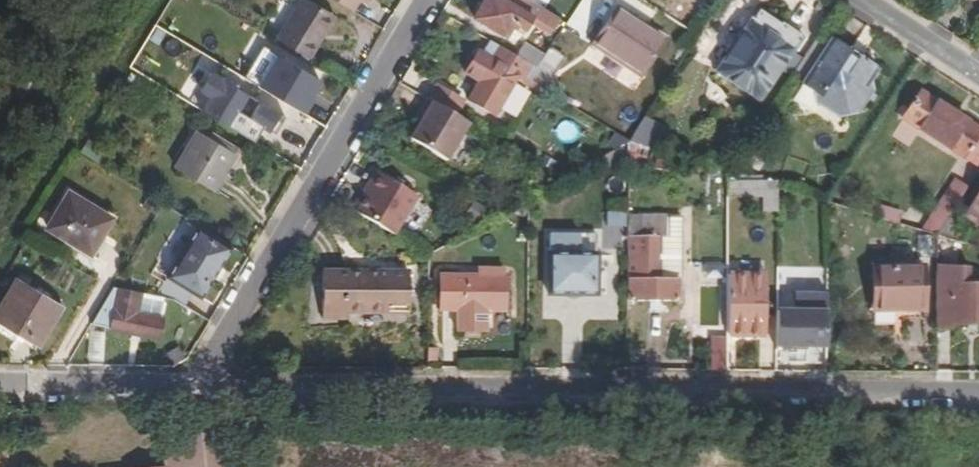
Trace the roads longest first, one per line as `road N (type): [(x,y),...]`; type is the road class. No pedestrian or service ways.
road 1 (residential): [(217,383),(978,394)]
road 2 (residential): [(217,383),(218,354),(427,0)]
road 3 (residential): [(0,383),(217,383)]
road 4 (unclassified): [(862,0),(978,76)]

